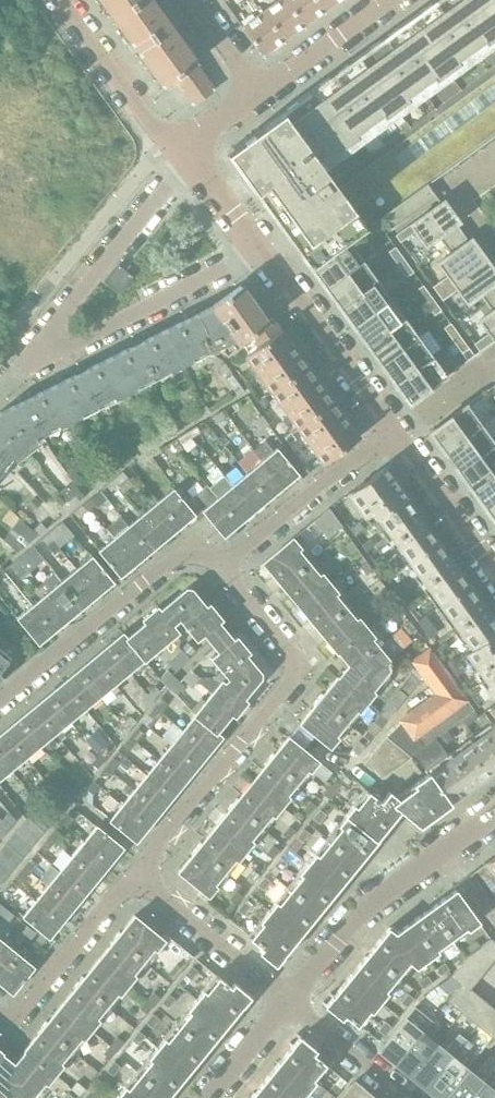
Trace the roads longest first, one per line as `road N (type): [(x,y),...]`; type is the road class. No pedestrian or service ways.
road 1 (residential): [(186,153),(28,363),(255,249)]
road 2 (residential): [(133,875),(291,684),(291,656),(226,566)]
road 3 (residential): [(287,1000),(371,898),(494,813)]
road 4 (residential): [(0,704),(170,564),(198,553),(226,566)]
road 5 (residential): [(394,439),(255,249)]
road 6 (residential): [(226,566),(361,455),(394,439)]
road 7 (residential): [(133,875),(18,1015),(0,1018)]
road 8 (residential): [(133,875),(287,1000)]
road 9 (residential): [(186,153),(66,0)]
road 10 (residential): [(494,577),(394,439)]
road 11 (residential): [(261,98),(392,0)]
road 12 (residential): [(287,1000),(407,1097)]
road 13 (residential): [(207,1097),(287,1000)]

